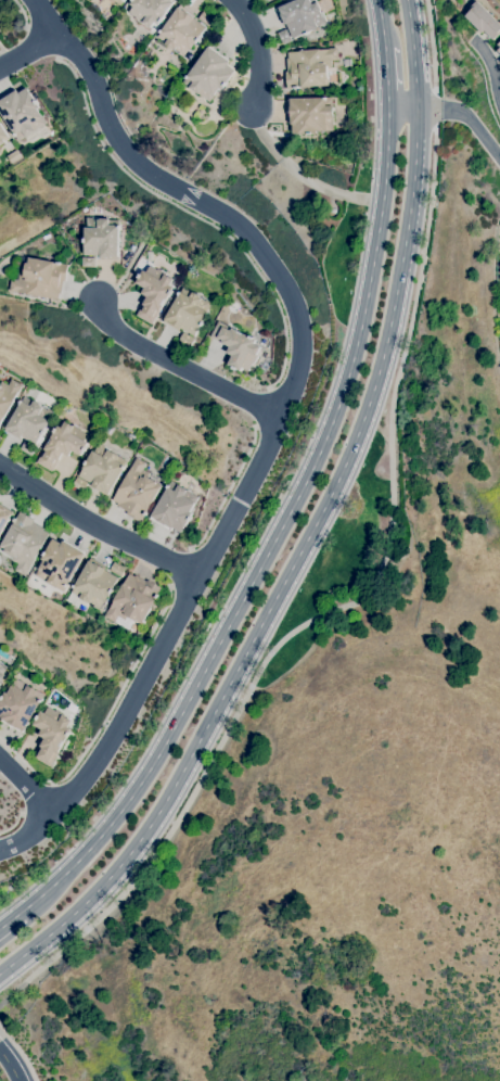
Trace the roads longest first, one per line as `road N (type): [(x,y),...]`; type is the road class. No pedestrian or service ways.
road 1 (secondary): [(0,973),(74,913),(139,840),(343,469),(382,357),(409,220),(416,109),(407,0)]
road 2 (residential): [(0,849),(55,811),(100,762),(302,361),(296,310),(251,236),(126,155),(93,74),(55,38),(34,0)]
road 3 (secondary): [(388,110),(377,240),(358,339),(299,492),(154,762),(82,856),(21,913)]
road 4 (residential): [(198,576),(0,469)]
road 5 (residential): [(279,416),(113,330),(100,304)]

